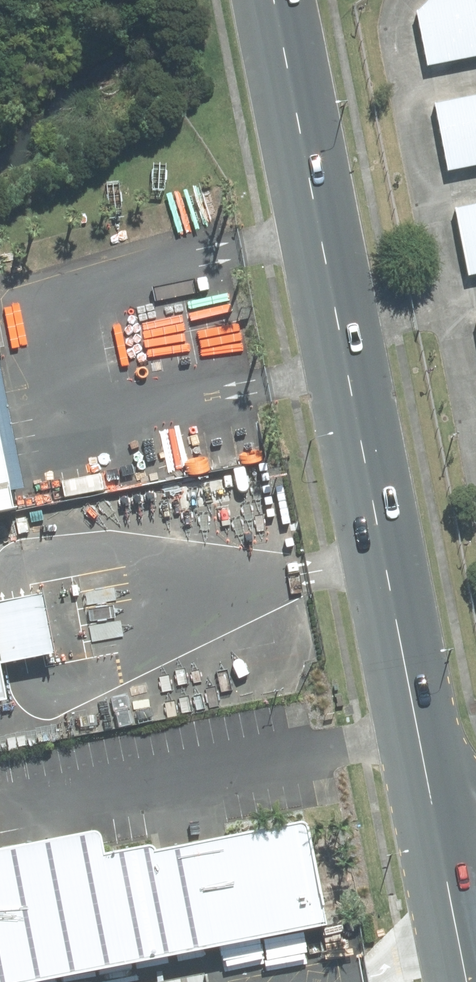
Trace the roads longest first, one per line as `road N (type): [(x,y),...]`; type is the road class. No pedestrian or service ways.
road 1 (secondary): [(279,0),(442,851)]
road 2 (secondary): [(442,851),(470,981)]

